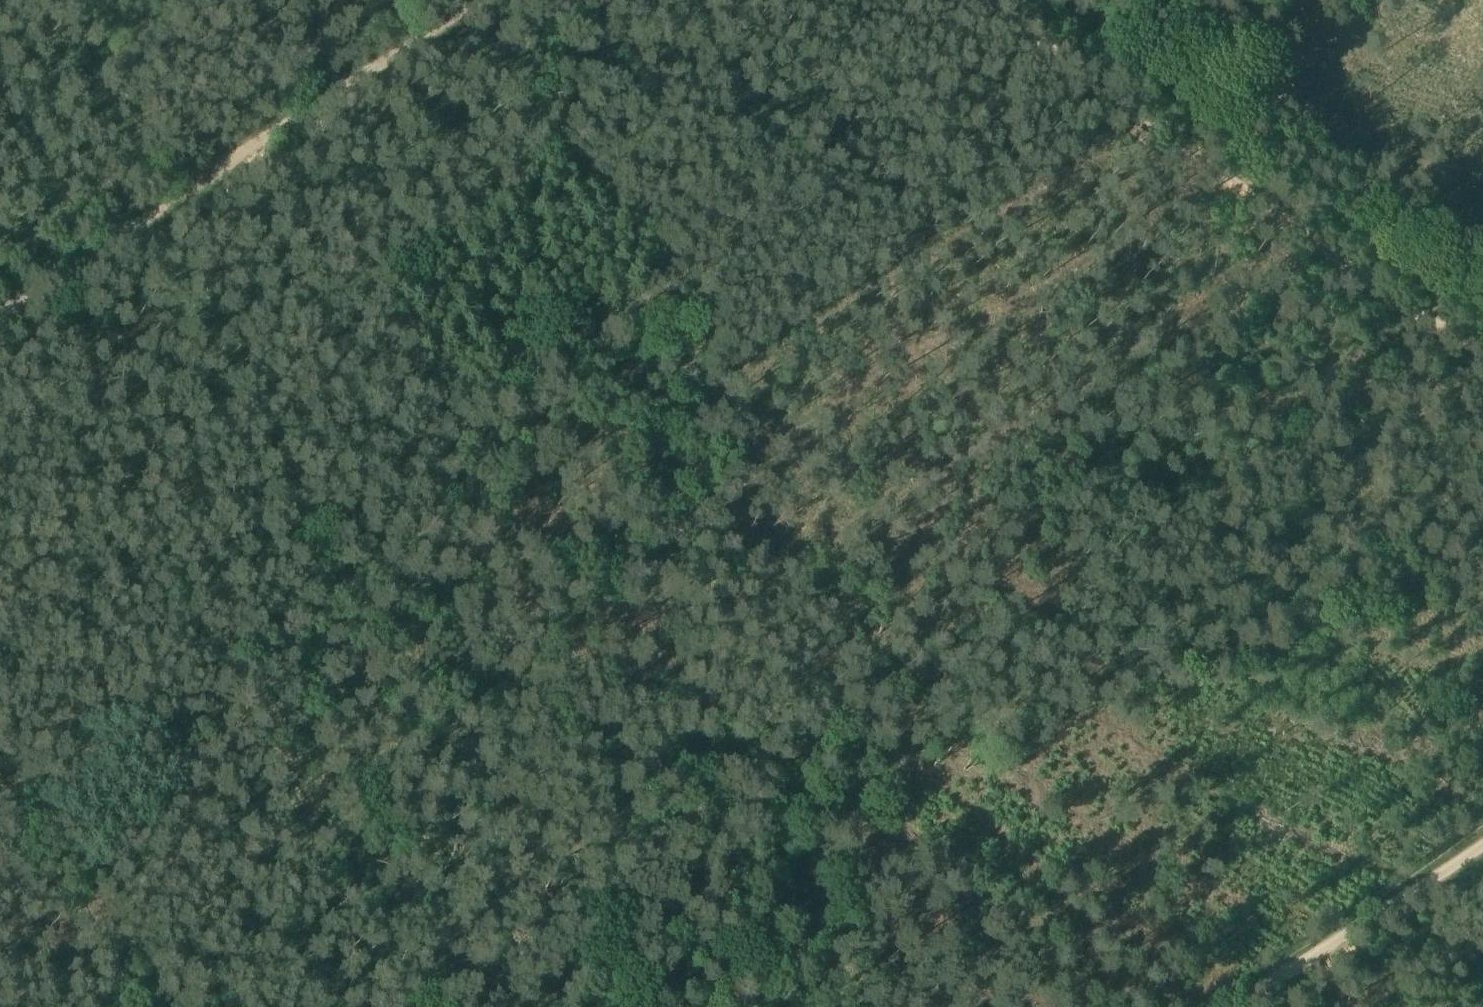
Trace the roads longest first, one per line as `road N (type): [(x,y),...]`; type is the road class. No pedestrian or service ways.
road 1 (track): [(1482,345),(1376,288),(989,0)]
road 2 (track): [(0,310),(471,0)]
road 3 (track): [(1227,1006),(1482,835)]

